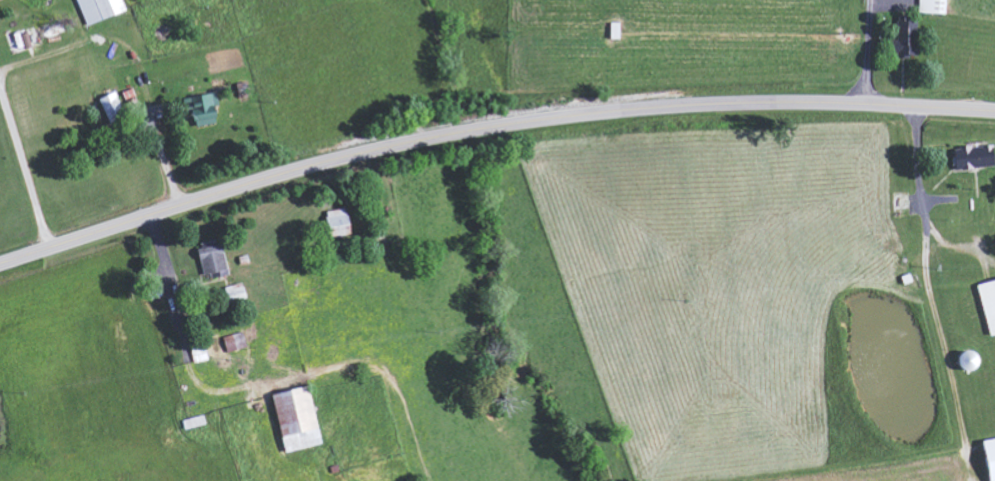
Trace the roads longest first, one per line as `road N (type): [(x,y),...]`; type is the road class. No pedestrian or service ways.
road 1 (primary): [(994,110),(726,103),(487,128),(315,165),(0,265)]

